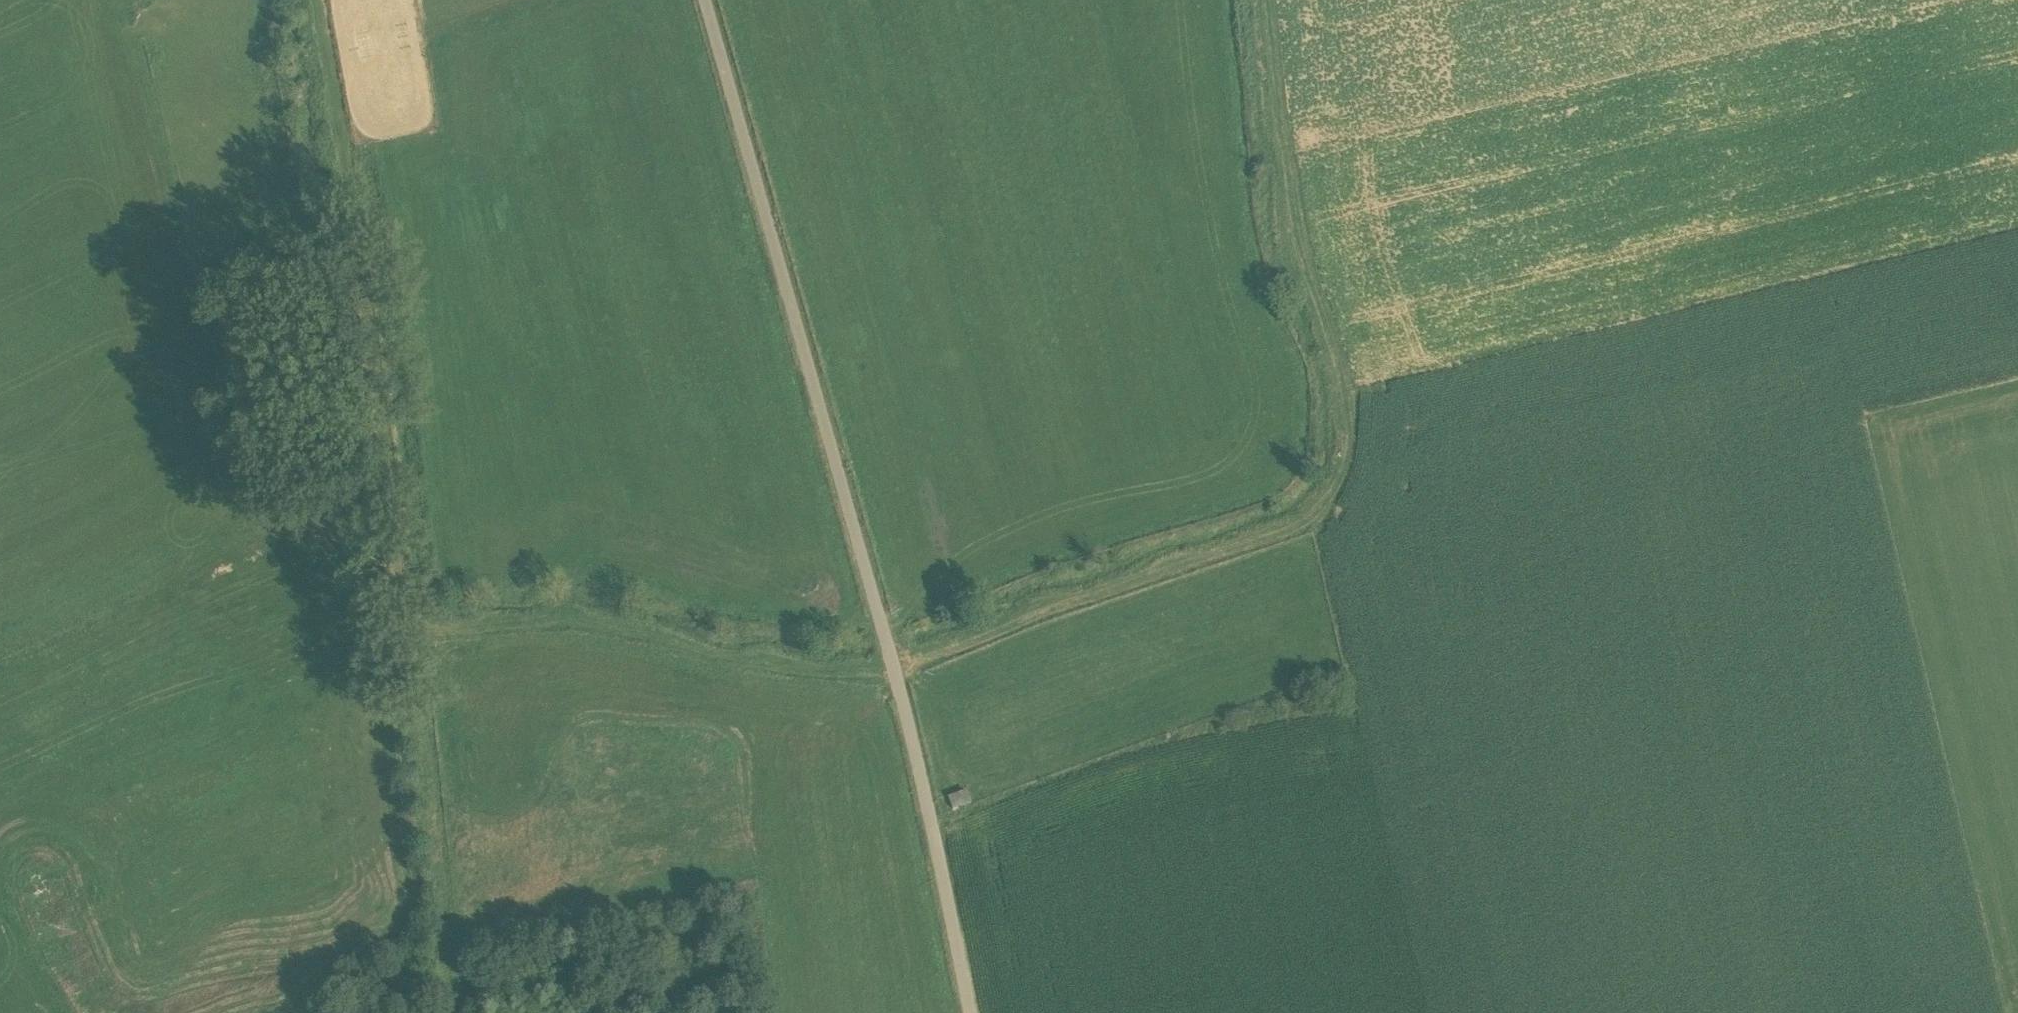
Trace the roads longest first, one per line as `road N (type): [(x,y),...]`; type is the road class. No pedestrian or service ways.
road 1 (track): [(415,633),(597,620),(739,658),(814,668),(893,665),(1314,521),(1348,449),(1293,250),(1265,0)]
road 2 (residential): [(972,1012),(893,665),(706,0)]
road 3 (track): [(326,0),(415,633),(451,1012)]

